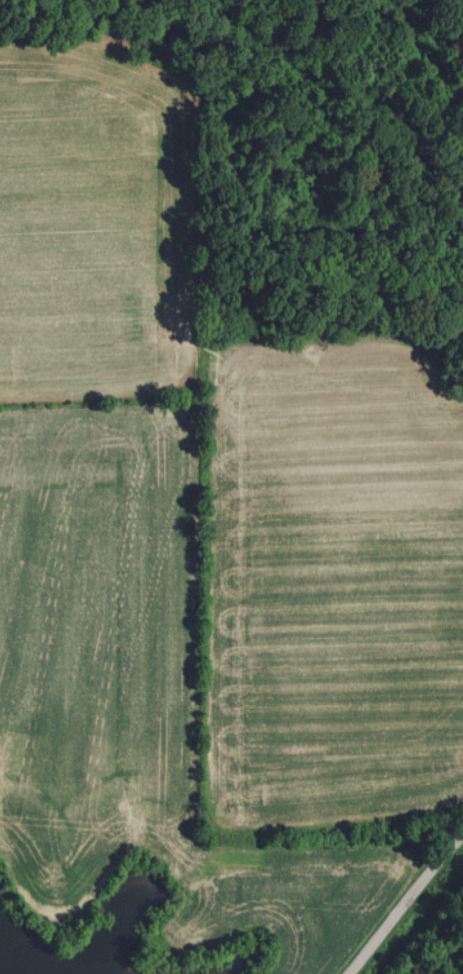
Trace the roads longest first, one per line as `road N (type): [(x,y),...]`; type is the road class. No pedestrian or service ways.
road 1 (residential): [(355,973),(462,839)]

